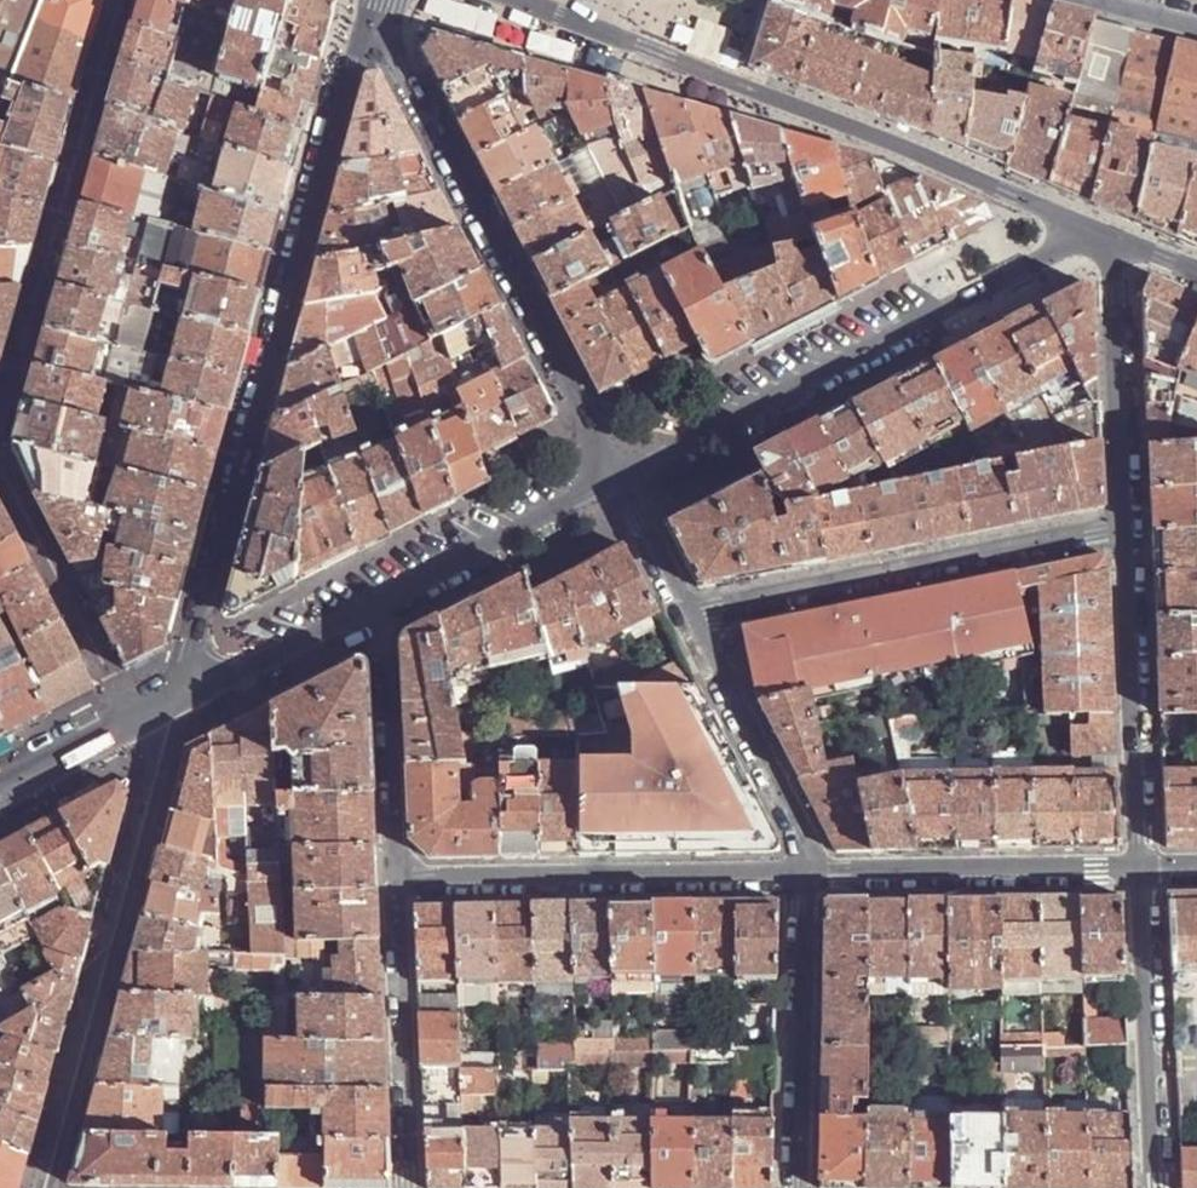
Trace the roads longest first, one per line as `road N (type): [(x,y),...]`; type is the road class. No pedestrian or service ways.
road 1 (tertiary): [(366,0),(190,650),(207,688)]
road 2 (tertiary): [(518,0),(897,142),(1089,226)]
road 3 (tertiary): [(615,475),(1089,226)]
road 4 (tertiary): [(615,475),(369,0)]
road 5 (residential): [(42,1187),(152,766),(136,724)]
road 6 (residential): [(1122,529),(693,605)]
road 7 (residential): [(804,878),(394,885)]
road 8 (residential): [(1122,529),(1144,872)]
road 9 (residential): [(1144,872),(804,878)]
road 10 (residential): [(1144,872),(1155,1187)]
road 11 (residential): [(796,1187),(804,878)]
road 12 (residential): [(394,885),(409,1187)]
road 13 (residential): [(804,878),(804,836),(693,605)]
road 14 (residential): [(1110,234),(1122,529)]
road 15 (residential): [(394,885),(380,599)]
road 16 (tertiary): [(380,599),(615,475)]
road 17 (tertiary): [(207,688),(380,599)]
road 18 (tertiary): [(0,796),(136,724)]
road 19 (residential): [(693,605),(615,475)]

